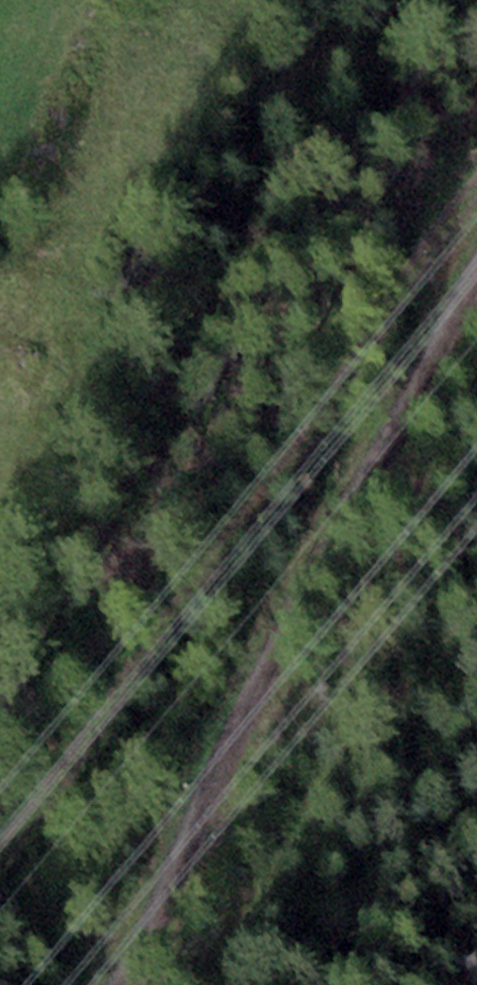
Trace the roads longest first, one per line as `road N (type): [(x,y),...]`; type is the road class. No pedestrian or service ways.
road 1 (track): [(476,215),(113,984)]
road 2 (track): [(0,844),(476,202)]

